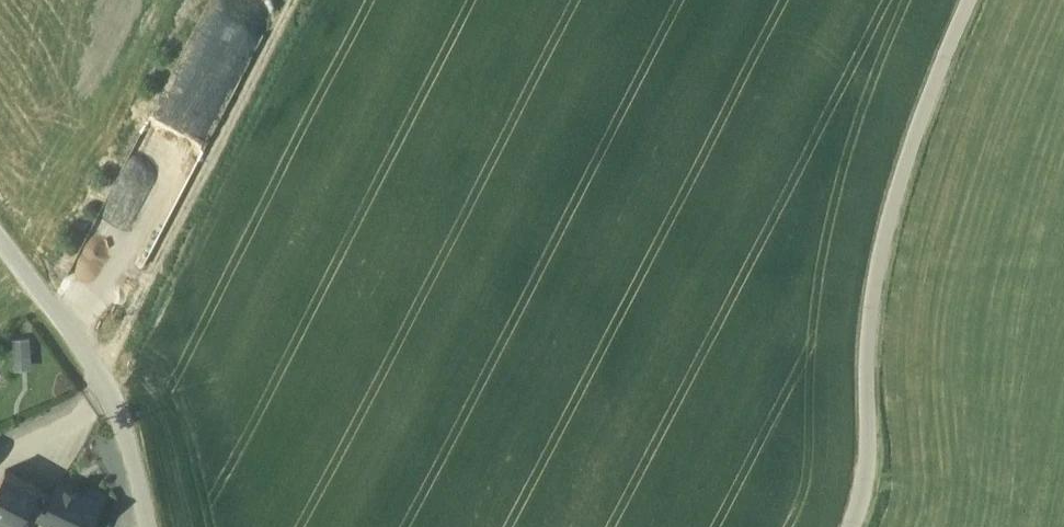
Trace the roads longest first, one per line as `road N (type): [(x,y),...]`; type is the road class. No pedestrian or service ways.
road 1 (residential): [(854,526),(865,491),(868,344),(887,228),(969,0)]
road 2 (track): [(314,0),(110,389)]
road 3 (unclassified): [(0,238),(93,357),(134,451),(151,526)]

